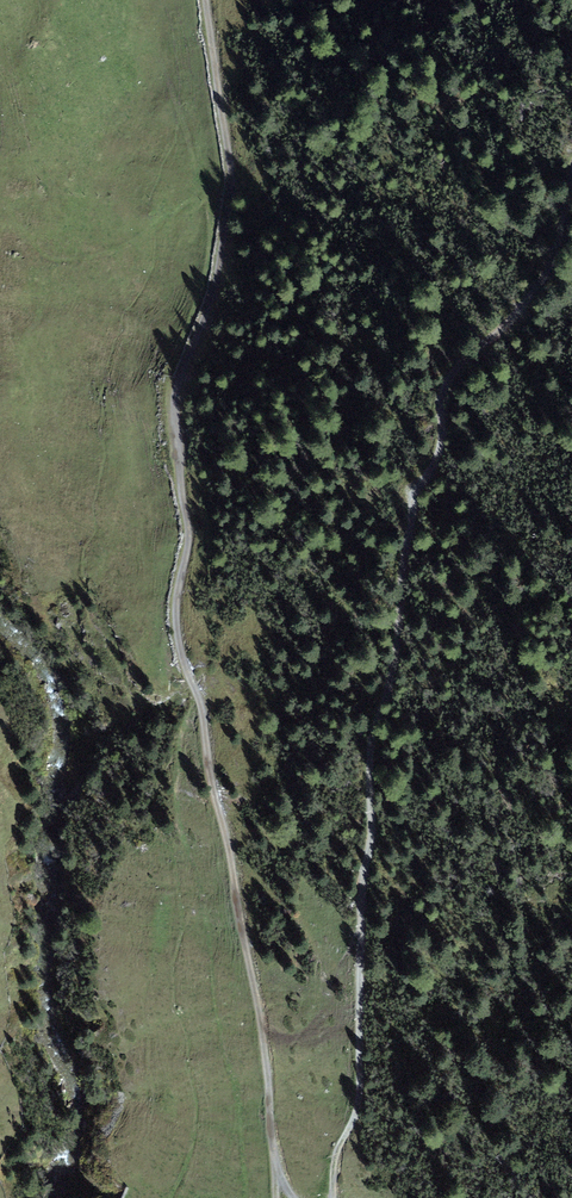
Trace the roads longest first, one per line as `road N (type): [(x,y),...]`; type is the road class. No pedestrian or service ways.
road 1 (track): [(278,1176),(231,852),(204,716),(178,640),(177,588),(189,540),(175,387),(217,279),(231,188),(206,0)]
road 2 (track): [(331,1197),(335,1160),(357,1104),(371,740),(397,646),(412,508),(437,456),(440,398),(453,369),(512,319),(553,264),(571,179)]

